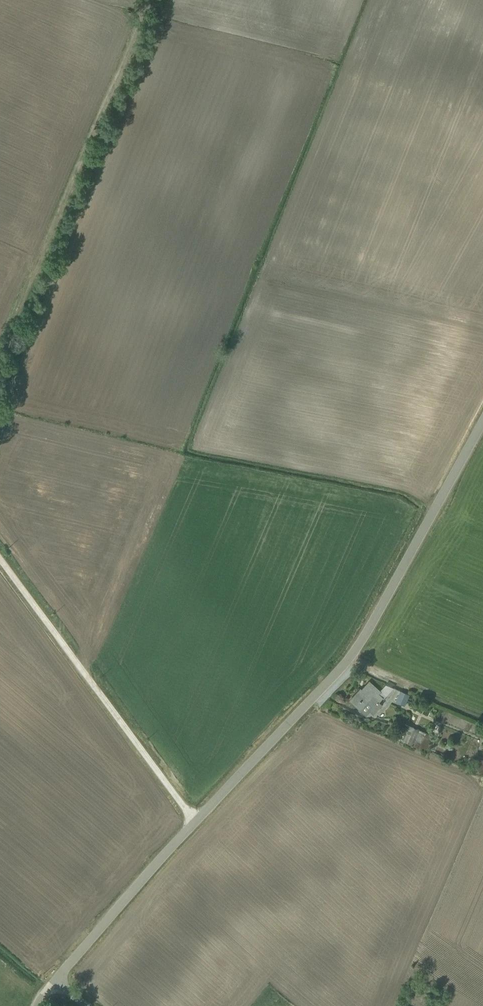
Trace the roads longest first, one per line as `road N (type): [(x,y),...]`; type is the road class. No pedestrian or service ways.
road 1 (unclassified): [(195,822),(351,655),(482,418)]
road 2 (track): [(0,362),(150,0)]
road 3 (unclassified): [(0,557),(195,822)]
road 4 (unclassified): [(55,978),(195,822)]
road 5 (track): [(482,714),(351,655)]

